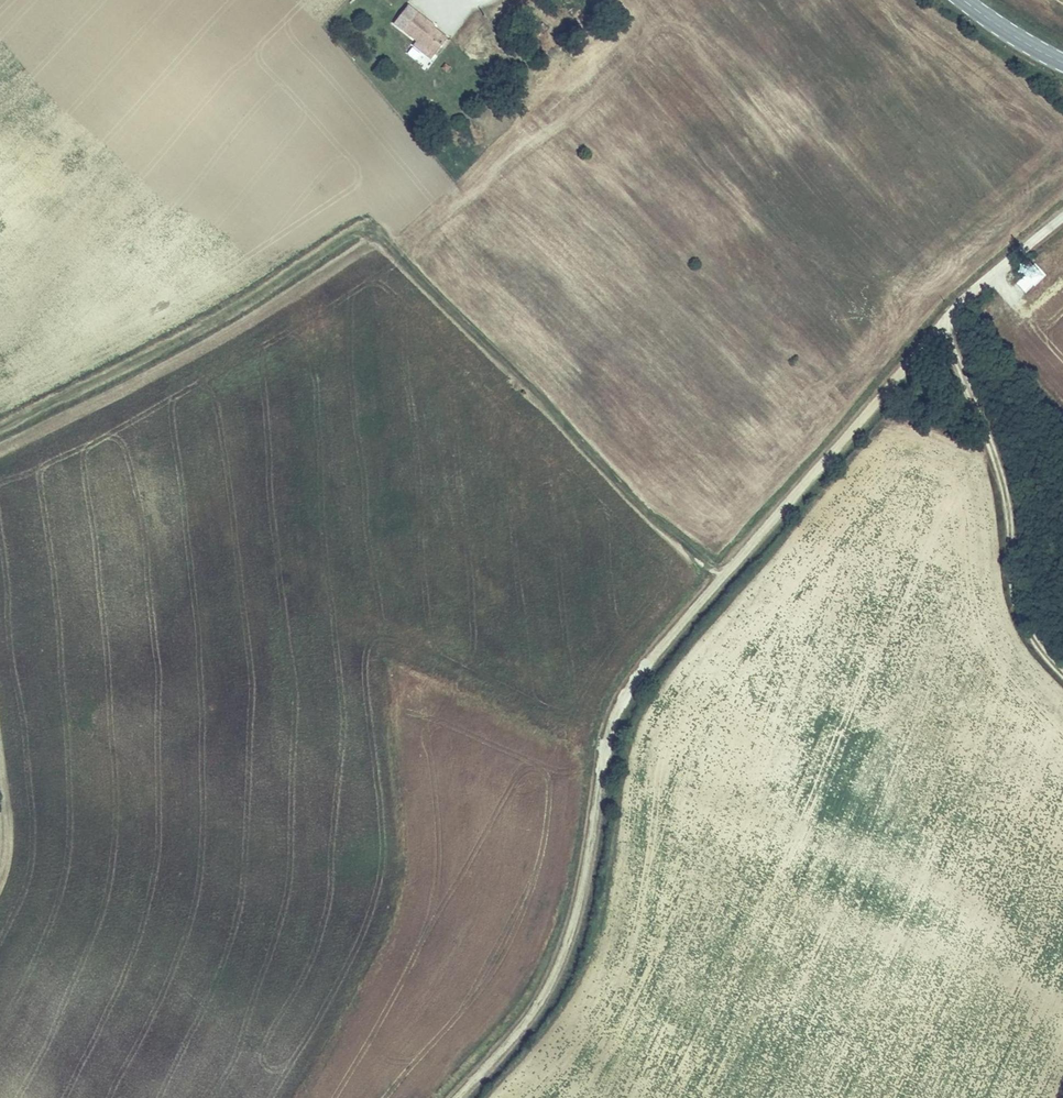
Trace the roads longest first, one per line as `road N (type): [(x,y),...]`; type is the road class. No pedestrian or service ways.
road 1 (track): [(953,307),(624,691),(576,956),(459,1097)]
road 2 (track): [(722,577),(619,486),(380,234),(356,233),(326,247),(223,317),(0,429)]
road 3 (track): [(1062,216),(953,307)]

